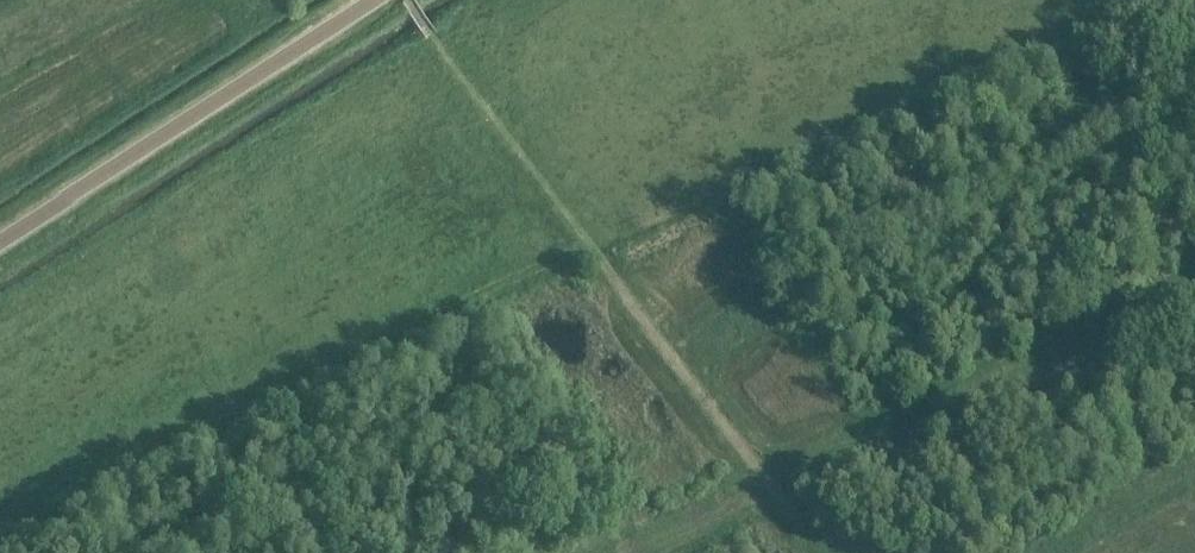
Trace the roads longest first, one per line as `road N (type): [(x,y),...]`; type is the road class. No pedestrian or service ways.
road 1 (track): [(875,552),(804,527),(758,476),(409,0)]
road 2 (unclassified): [(0,241),(374,0)]

